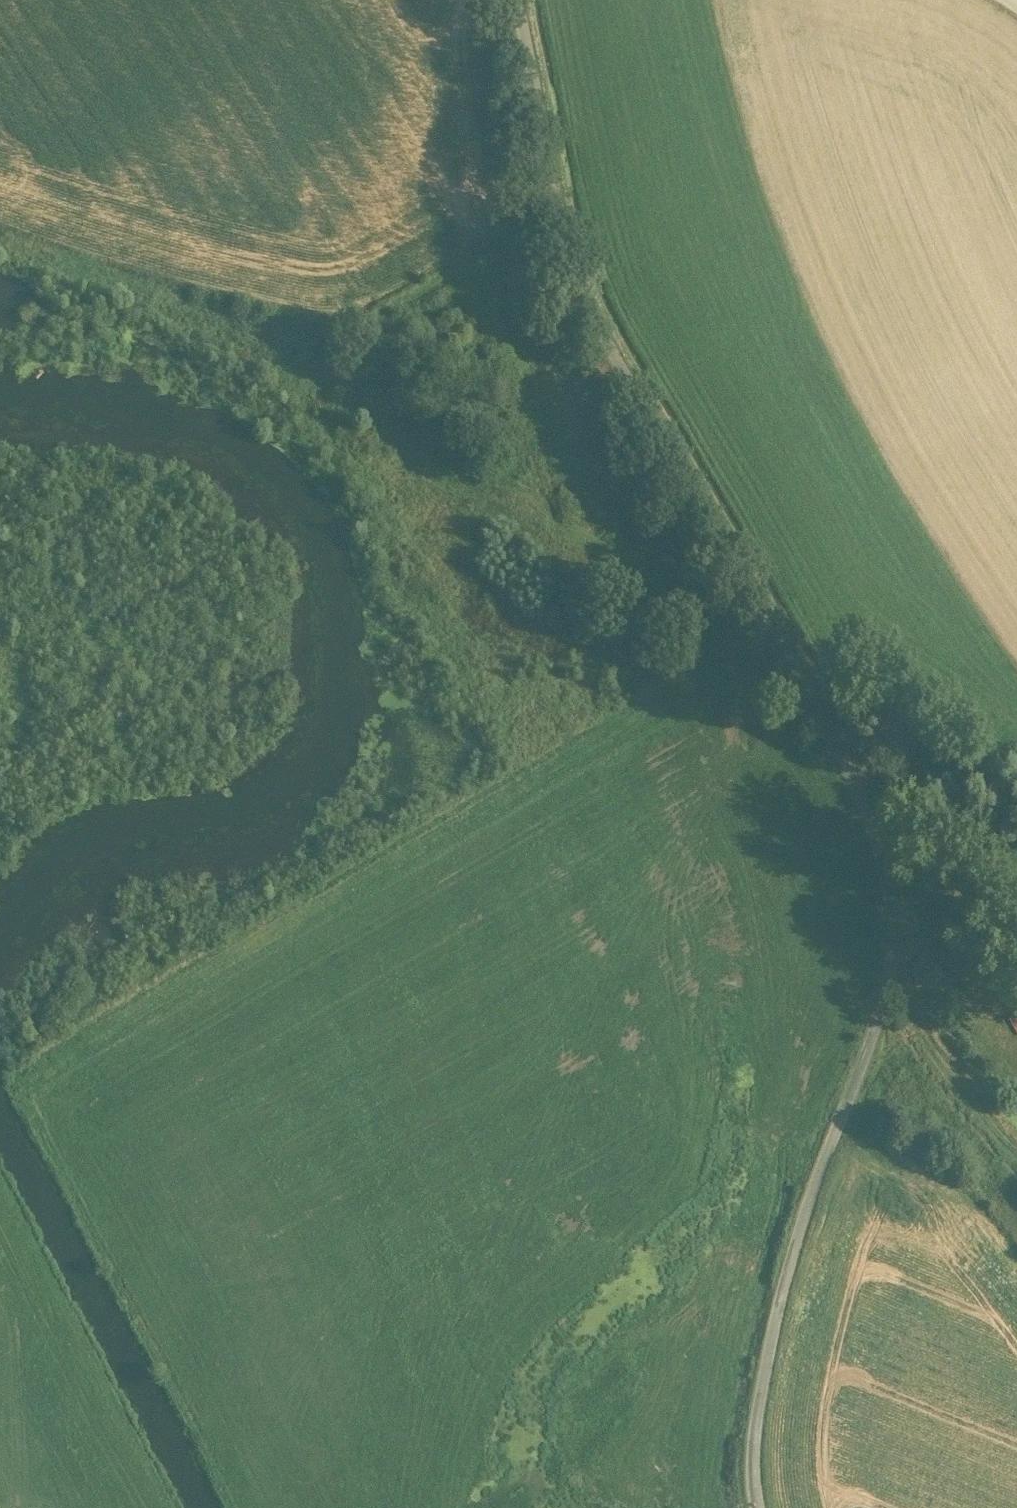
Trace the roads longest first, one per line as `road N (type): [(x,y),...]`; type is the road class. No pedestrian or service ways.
road 1 (residential): [(755,1507),(748,1453),(796,1240),(895,956),(871,816),(794,658),(580,283),(516,0)]

